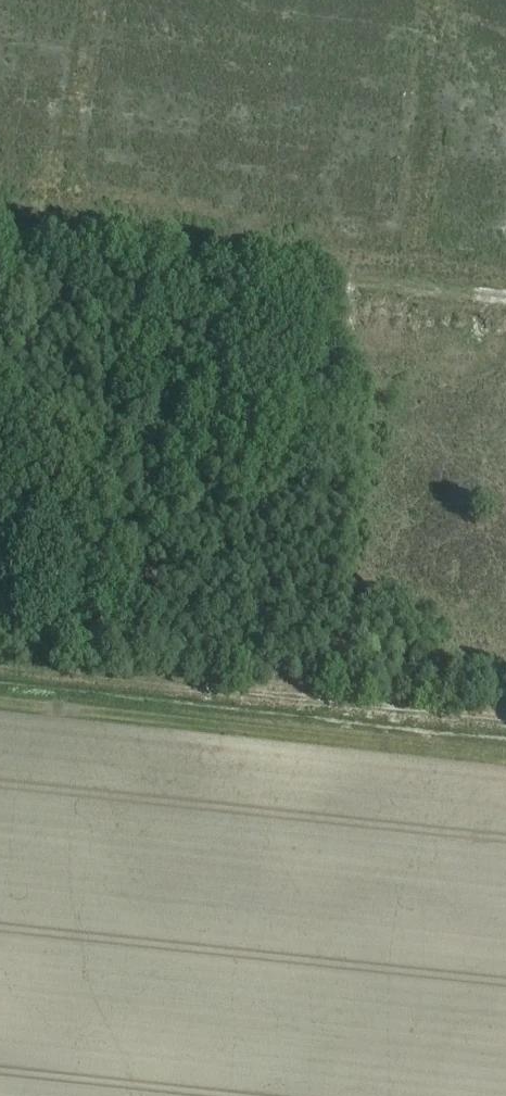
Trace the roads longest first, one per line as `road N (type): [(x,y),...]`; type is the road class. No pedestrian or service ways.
road 1 (track): [(505,727),(0,677)]

